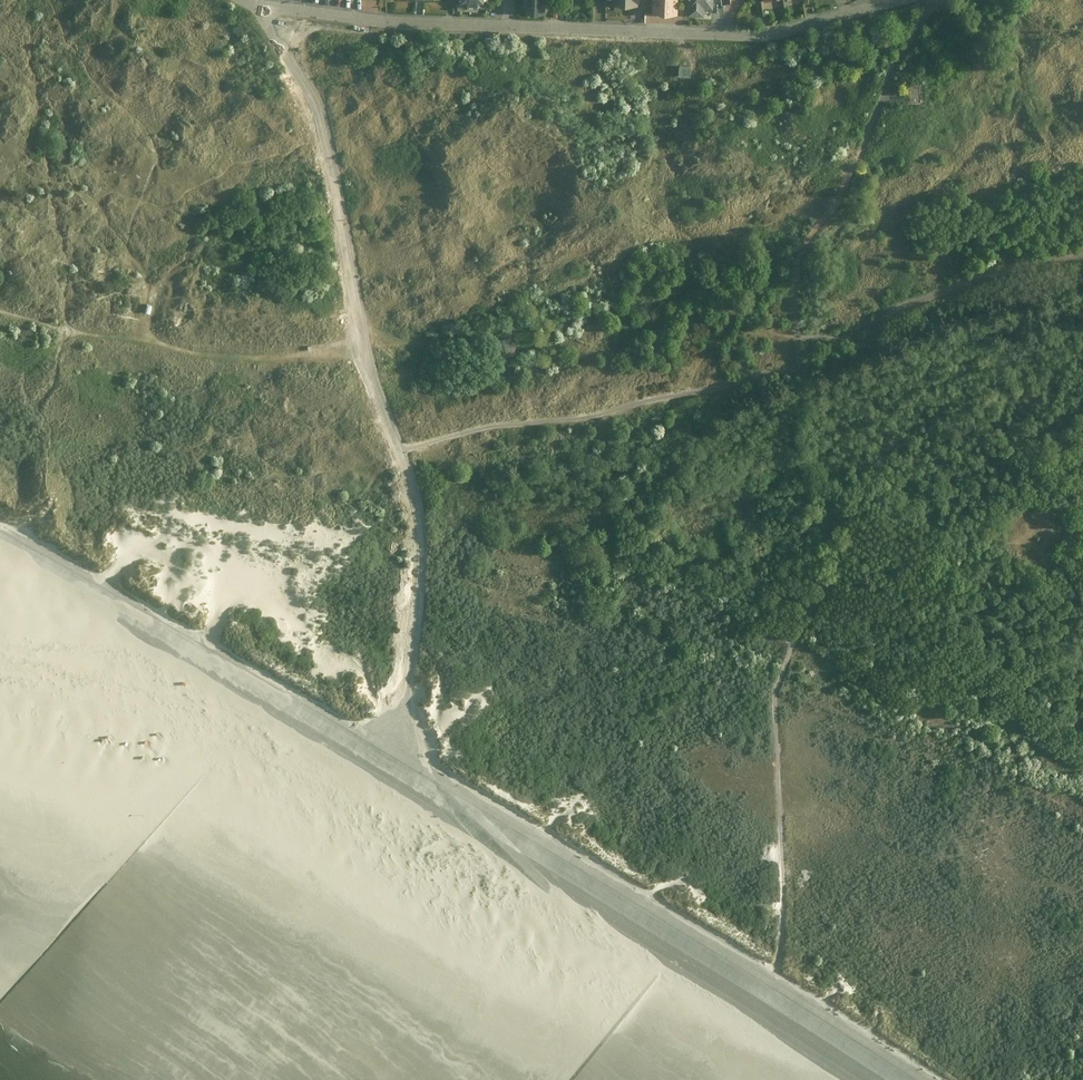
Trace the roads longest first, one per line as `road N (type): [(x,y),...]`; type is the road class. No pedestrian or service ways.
road 1 (track): [(260,10),(320,108),(365,321),(403,445)]
road 2 (track): [(777,974),(387,746)]
road 3 (residential): [(509,31),(768,40),(907,0)]
road 4 (track): [(403,445),(424,508),(423,615),(405,706),(387,746)]
road 5 (residential): [(242,0),(260,10),(380,26),(509,31)]
road 6 (track): [(938,1079),(777,974)]

